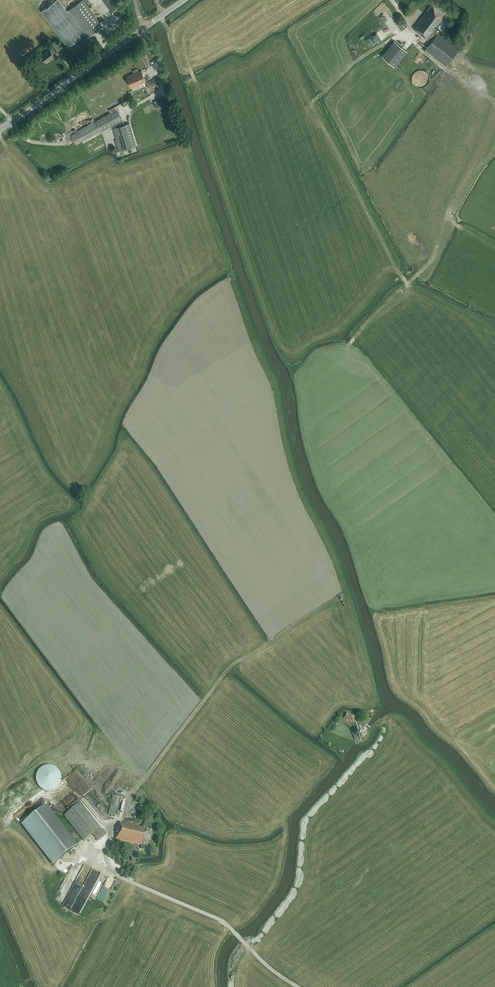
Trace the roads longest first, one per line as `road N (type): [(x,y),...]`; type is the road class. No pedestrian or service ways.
road 1 (track): [(139,785),(234,666),(351,604),(378,696),(371,710)]
road 2 (tertiary): [(0,130),(146,26)]
road 3 (track): [(316,100),(393,39),(404,37),(443,67)]

